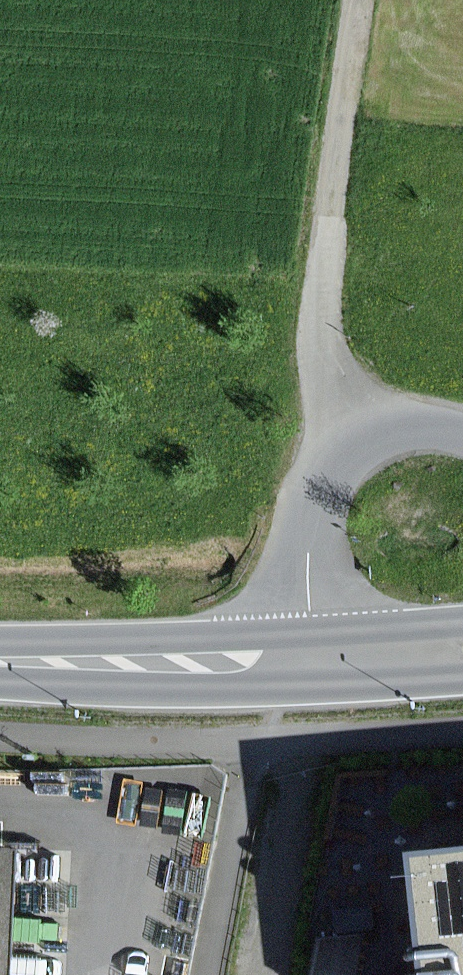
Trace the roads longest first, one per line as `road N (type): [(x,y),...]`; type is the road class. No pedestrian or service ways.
road 1 (track): [(373,0),(328,320),(370,433)]
road 2 (unclassified): [(324,655),(323,528),(344,462),(370,433),(414,417),(462,427)]
road 3 (secondary): [(324,655),(0,652)]
road 4 (secondary): [(462,646),(324,655)]

